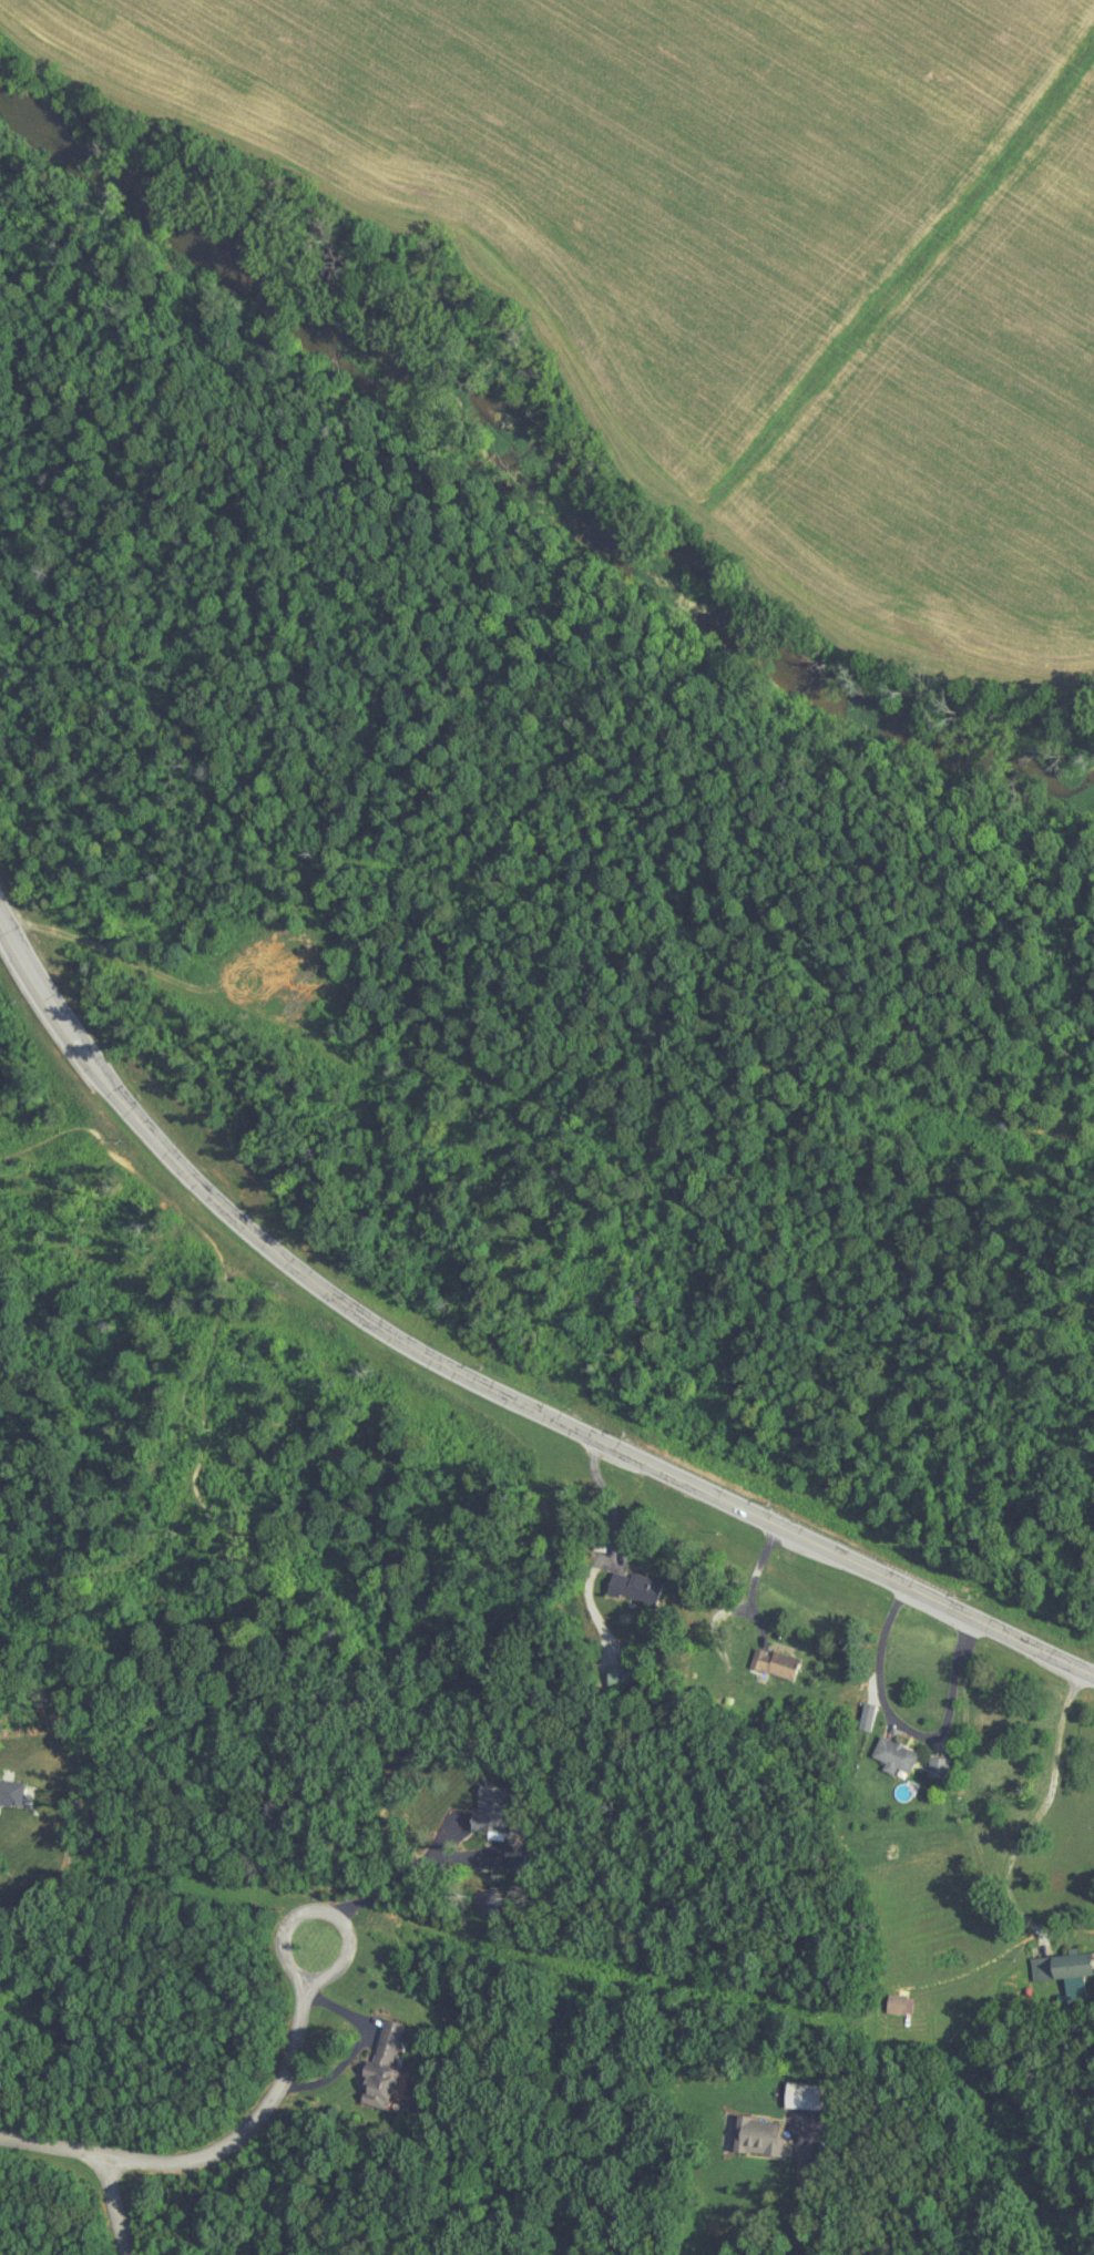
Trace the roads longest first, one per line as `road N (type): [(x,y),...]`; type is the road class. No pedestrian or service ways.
road 1 (secondary): [(1093,1672),(806,1535),(523,1417),(410,1351),(201,1191),(117,1103),(0,929)]
road 2 (residential): [(0,2137),(191,2166),(238,2142),(277,2097),(296,2048),(305,1984)]
road 3 (residential): [(305,1984),(286,1951),(286,1924),(325,1907),(347,1925),(347,1954),(305,1984)]

